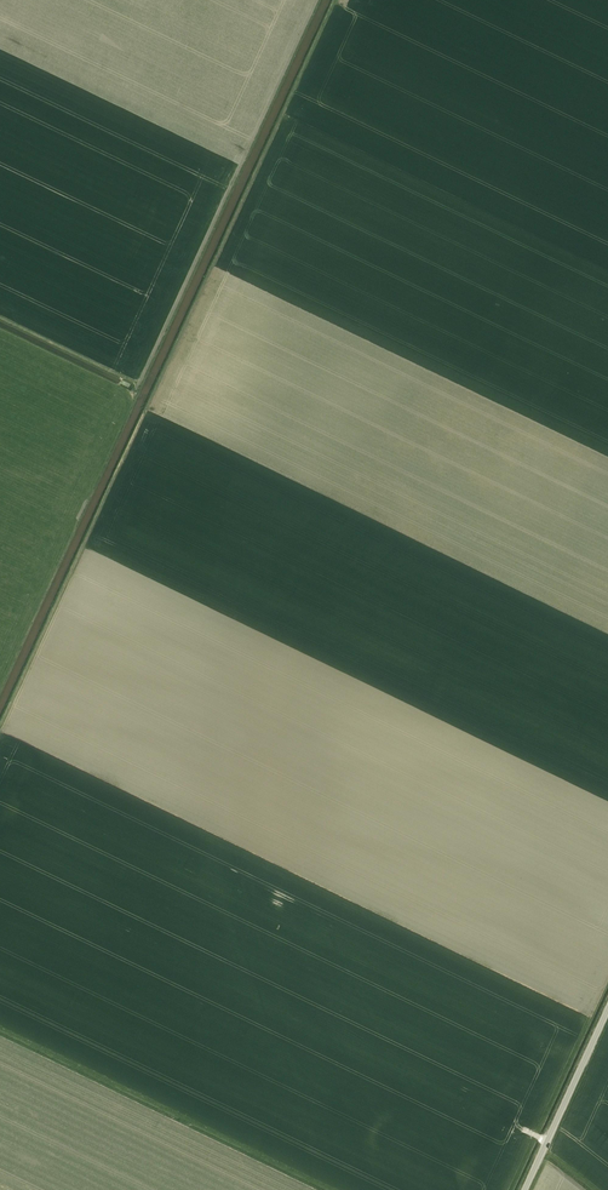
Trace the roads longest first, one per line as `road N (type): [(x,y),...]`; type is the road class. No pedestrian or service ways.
road 1 (unclassified): [(525,1189),(607,1009)]

